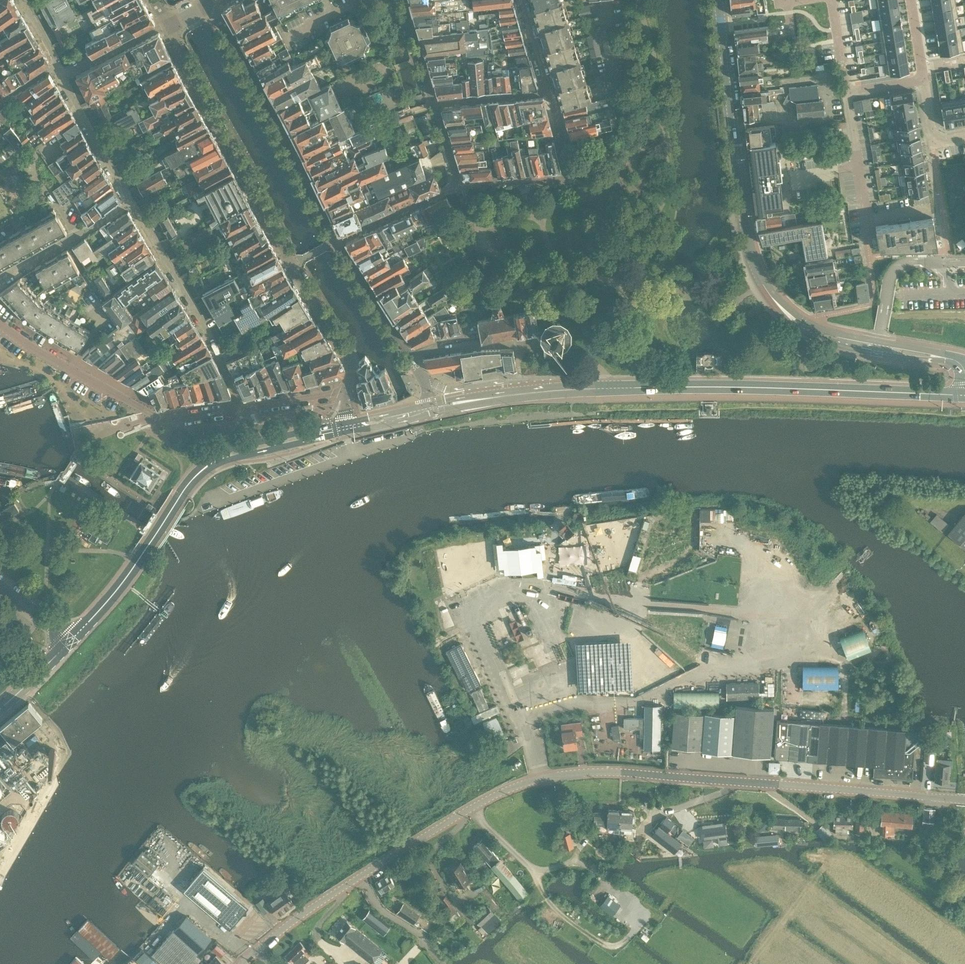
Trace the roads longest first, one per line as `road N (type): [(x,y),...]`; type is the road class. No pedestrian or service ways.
road 1 (unclassified): [(964,800),(628,772),(540,778),(489,797),(361,876),(244,963)]
road 2 (secondary): [(964,365),(849,342),(777,308),(749,257),(717,0)]
road 3 (secondary): [(465,401),(615,388),(964,396)]
road 4 (residential): [(166,24),(349,357),(345,392)]
road 5 (secondary): [(70,641),(210,465),(345,426)]
road 6 (residential): [(338,240),(214,7)]
road 7 (residential): [(243,410),(212,339),(133,203)]
road 8 (track): [(557,911),(606,944),(631,935),(637,919),(632,904),(578,862),(532,867)]
road 9 (residential): [(243,410),(163,420),(67,369)]
road 10 (residential): [(461,184),(569,177),(552,103)]
road 11 (residential): [(0,279),(133,203)]
road 12 (residential): [(846,91),(868,241)]
road 13 (track): [(552,923),(557,911),(542,879),(475,805)]
road 14 (residential): [(133,203),(61,76)]
road 15 (residential): [(413,358),(338,240)]
road 16 (residential): [(338,240),(461,184)]
road 17 (residential): [(536,337),(413,358)]
road 18 (track): [(361,876),(384,911),(426,940),(443,963)]

